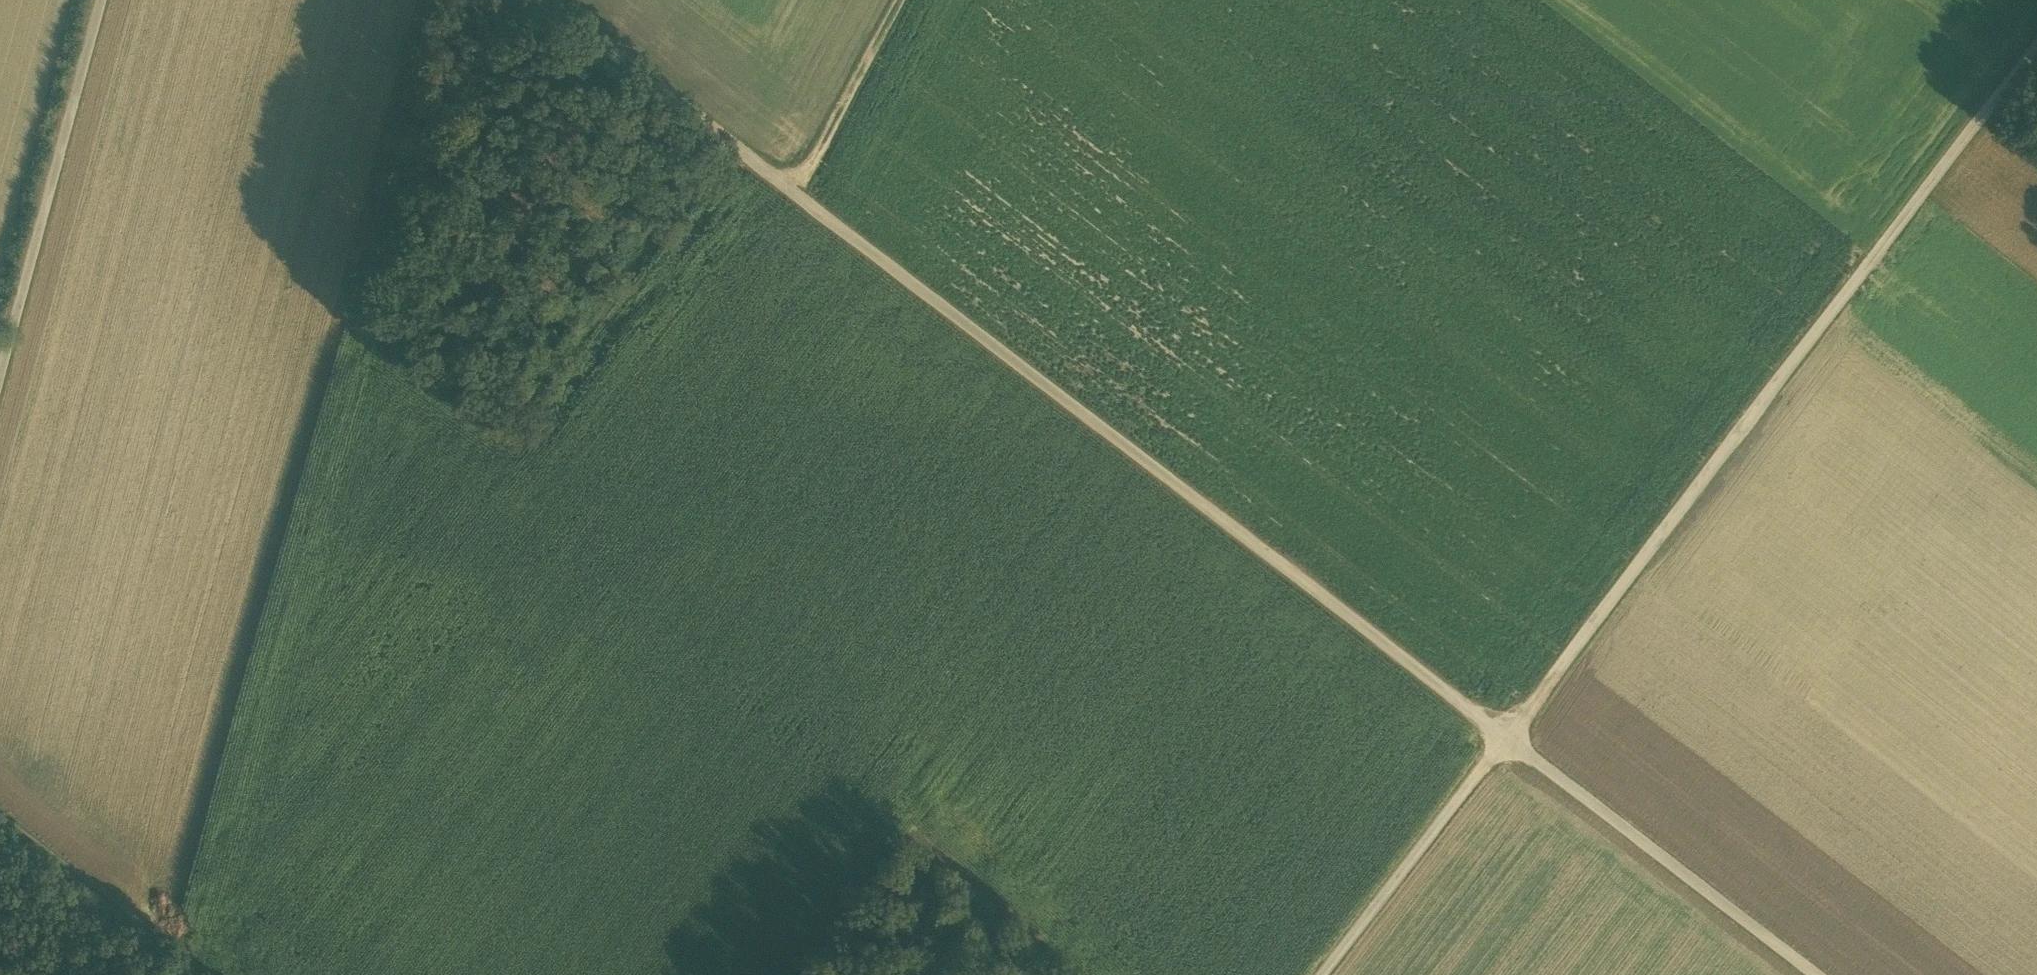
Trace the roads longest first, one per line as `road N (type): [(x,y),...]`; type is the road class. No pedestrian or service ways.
road 1 (track): [(543,0),(1815,974)]
road 2 (track): [(1324,974),(2036,46)]
road 3 (track): [(0,372),(102,0)]
road 4 (track): [(204,974),(0,816)]
road 5 (track): [(901,0),(796,193)]

